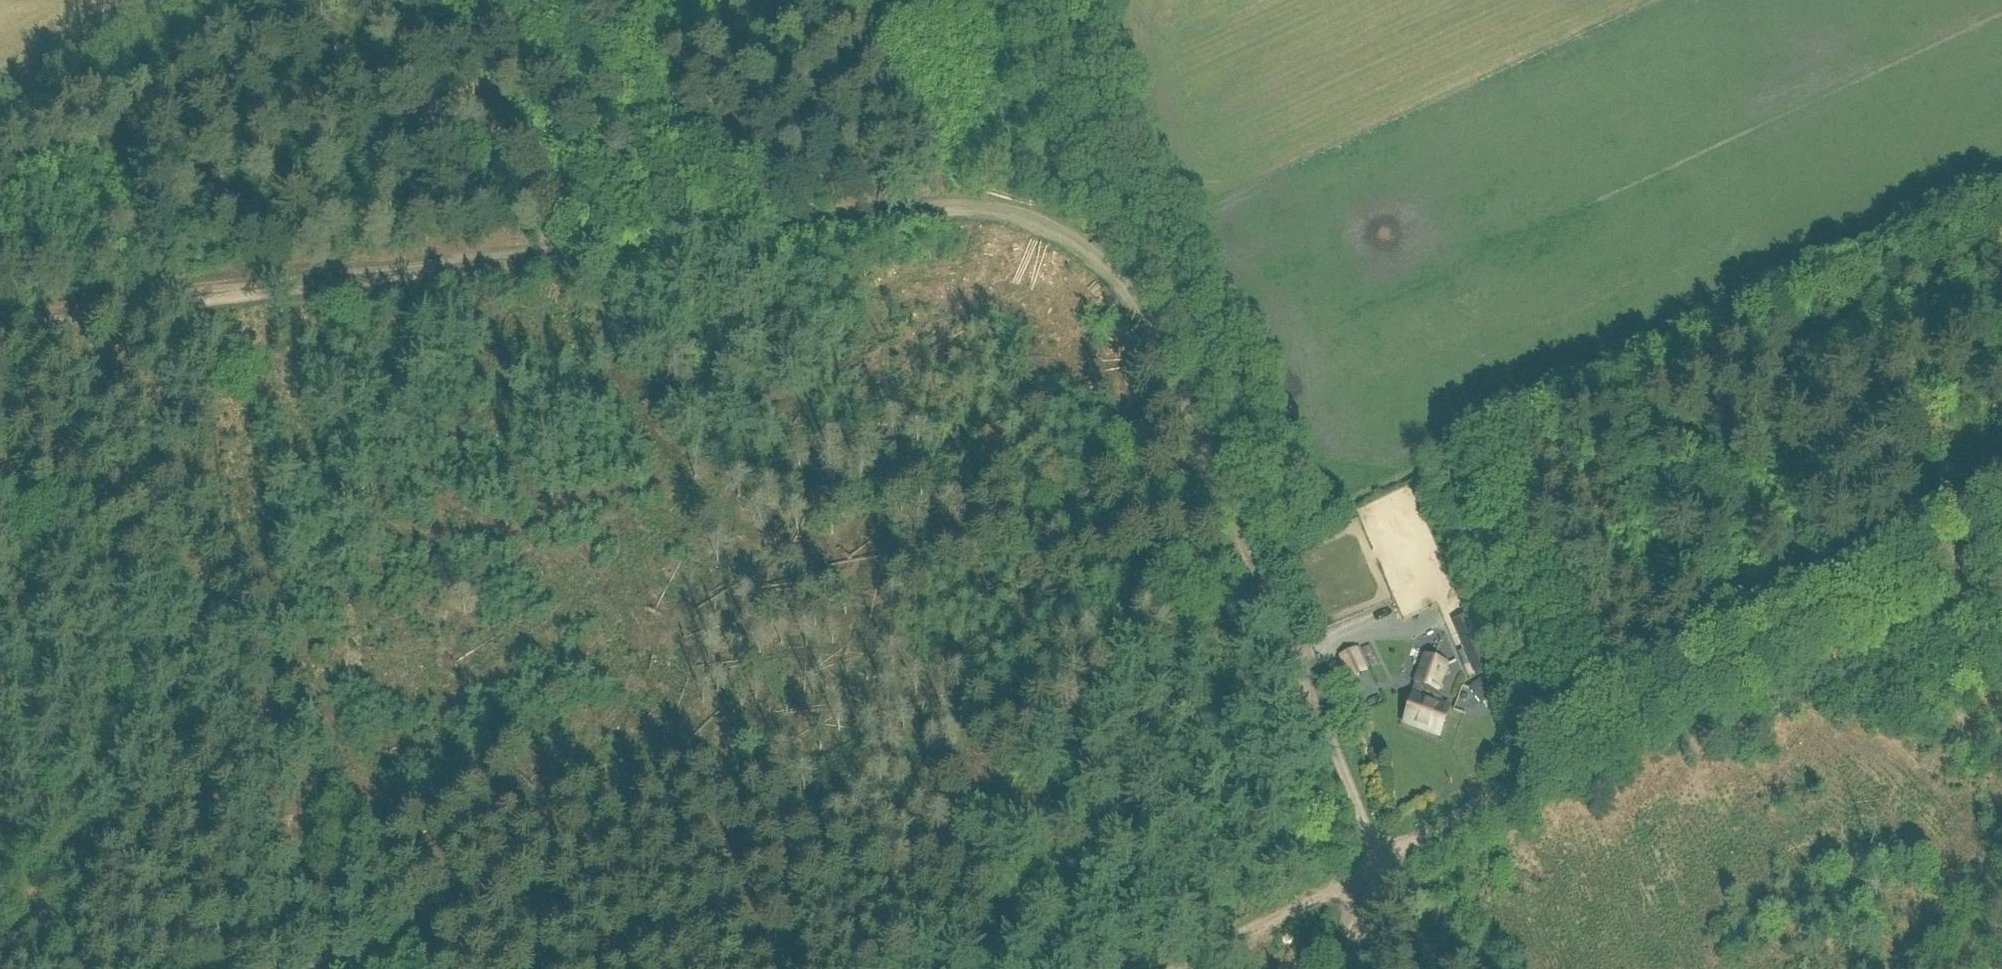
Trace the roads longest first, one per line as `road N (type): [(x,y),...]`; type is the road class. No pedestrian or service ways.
road 1 (track): [(0,323),(955,213),(1060,231),(1109,268),(1180,390),(1379,854)]
road 2 (track): [(2001,533),(1379,854)]
road 3 (track): [(1176,968),(1379,854)]
road 4 (track): [(941,214),(856,0)]
road 5 (track): [(1480,968),(1386,876),(1379,854)]
road 6 (track): [(1379,854),(1342,968)]

